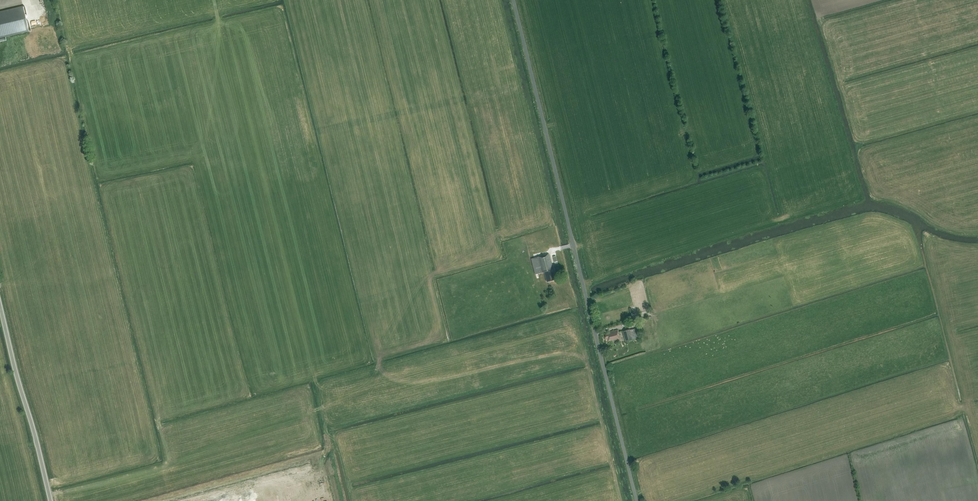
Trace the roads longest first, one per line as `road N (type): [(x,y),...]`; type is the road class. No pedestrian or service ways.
road 1 (unclassified): [(637,500),(514,0)]
road 2 (unclassified): [(46,500),(0,308)]

